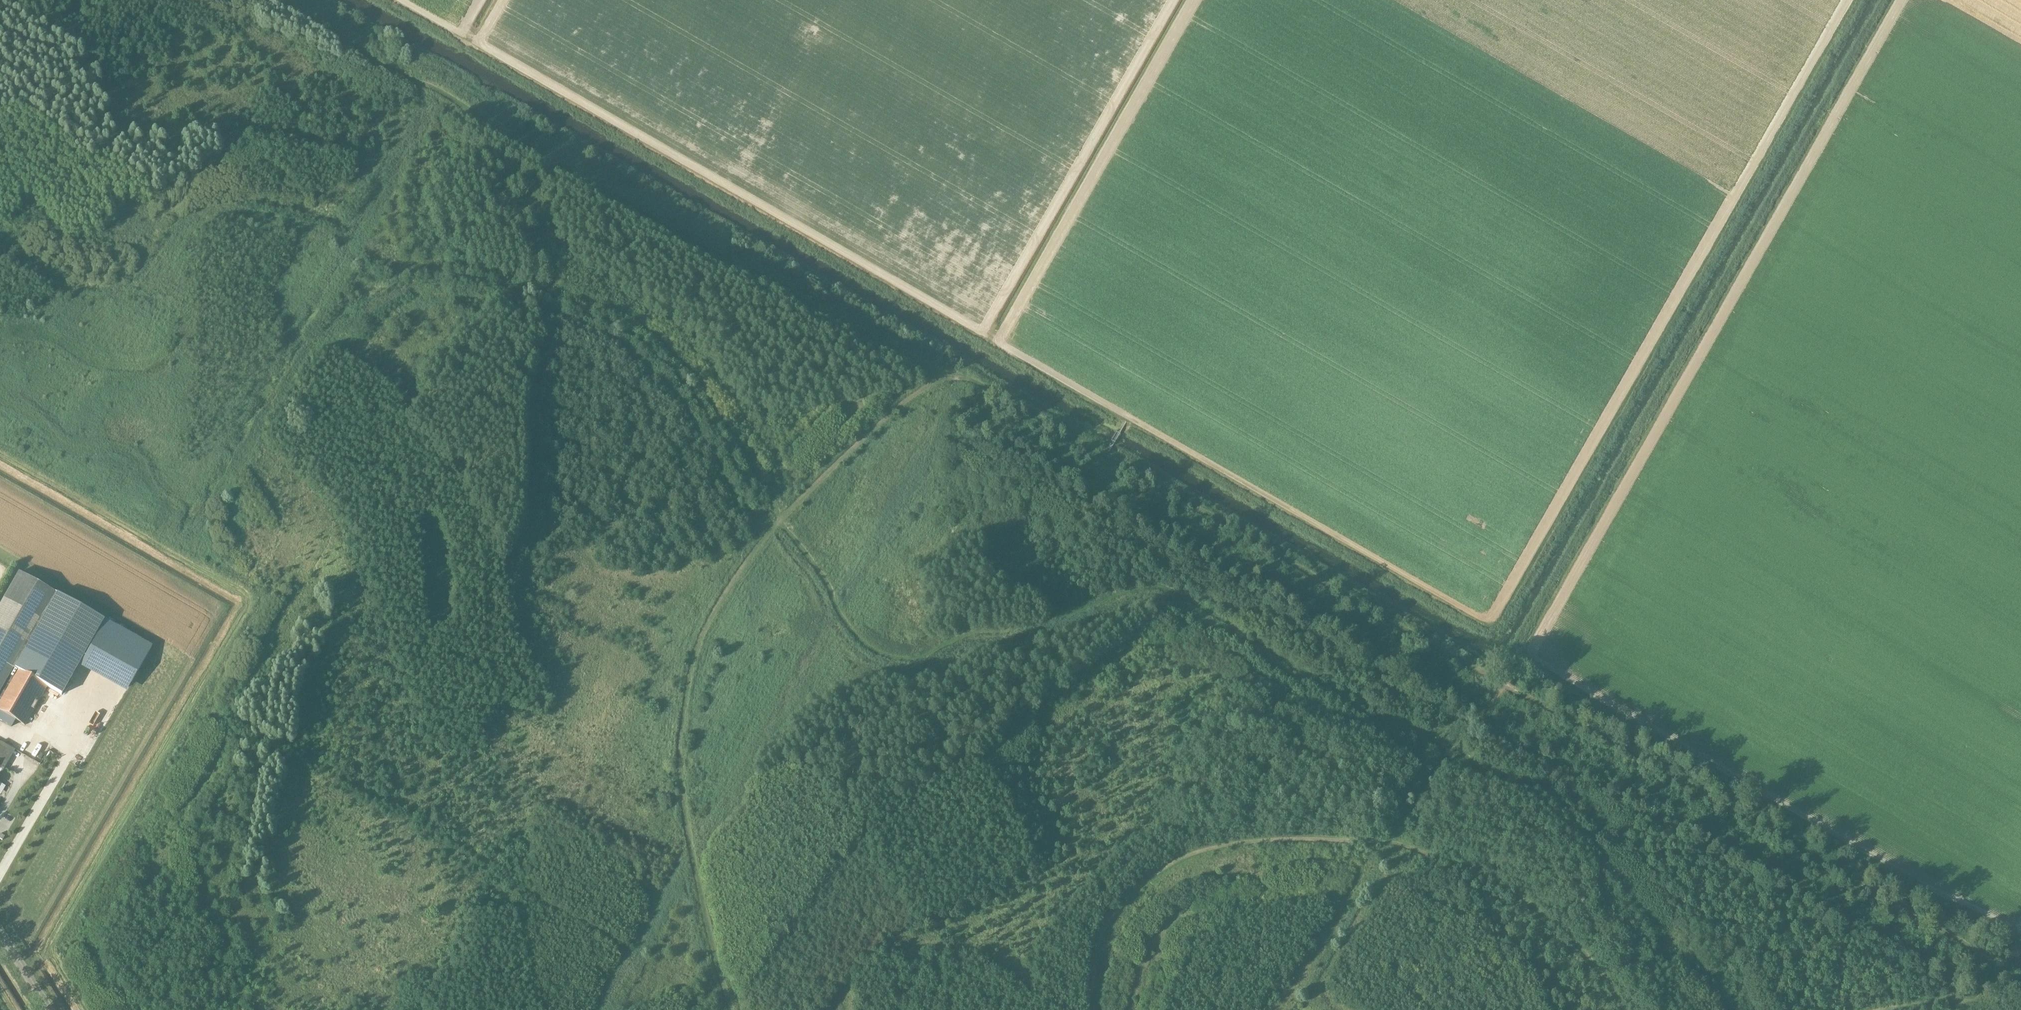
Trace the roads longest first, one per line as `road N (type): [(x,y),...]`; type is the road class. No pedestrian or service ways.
road 1 (track): [(1504,774),(1463,753),(1504,685),(976,382),(898,353),(475,116)]
road 2 (track): [(779,520),(849,628),(887,653),(921,653),(961,636),(1161,587),(1423,731),(1436,733),(1455,716),(1475,723)]
road 3 (track): [(732,1009),(681,784),(694,651),(738,573),(787,511),(889,413),(950,378)]
road 4 (track): [(1850,0),(1500,611)]
road 5 (track): [(1093,1009),(1105,929),(1162,868),(1229,841),(1355,837),(1401,845),(1504,882),(1581,944),(1628,1009)]
road 6 (track): [(0,455),(247,600),(47,951)]
road 7 (track): [(1998,964),(1504,685)]
road 8 (track): [(779,520),(674,357),(633,322),(535,283),(479,149),(475,116)]
road 9 (track): [(1504,774),(1545,795),(1590,841),(1653,929),(1688,1009)]
road 10 (track): [(475,116),(274,0)]

